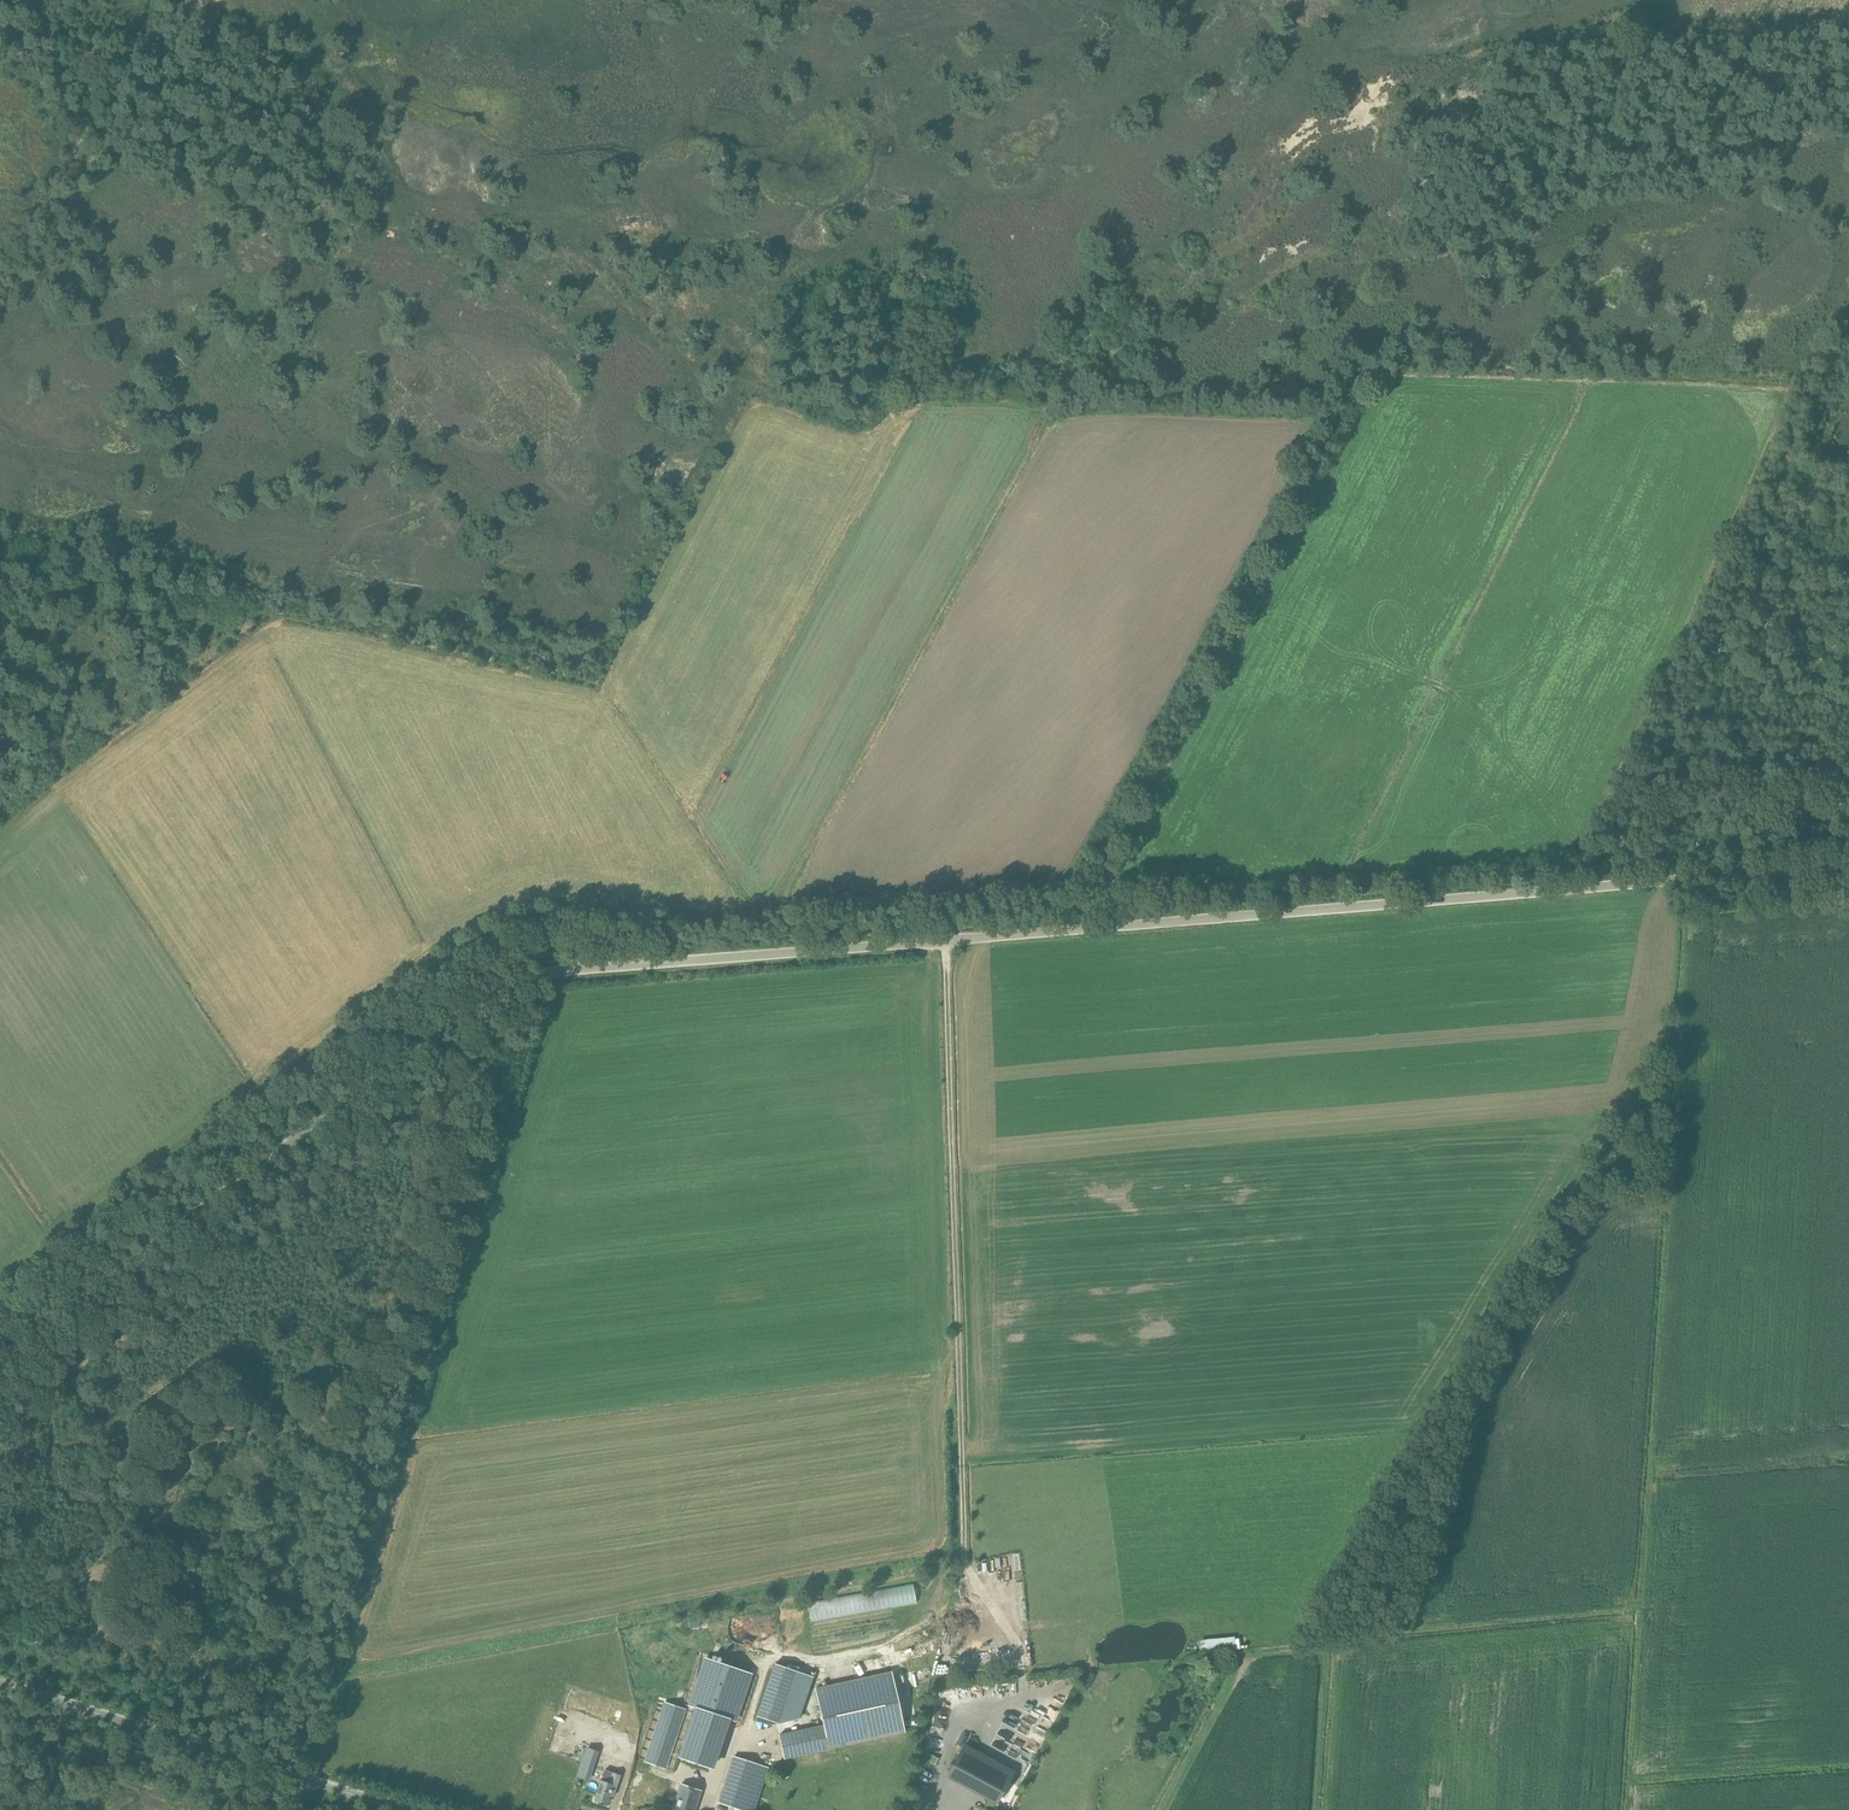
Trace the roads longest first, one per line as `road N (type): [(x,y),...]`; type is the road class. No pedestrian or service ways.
road 1 (unclassified): [(0,1363),(489,997),(523,982),(562,972),(1848,863)]
road 2 (tertiary): [(401,1809),(0,1680)]
road 3 (track): [(622,664),(592,717),(572,813),(557,889),(562,972)]

